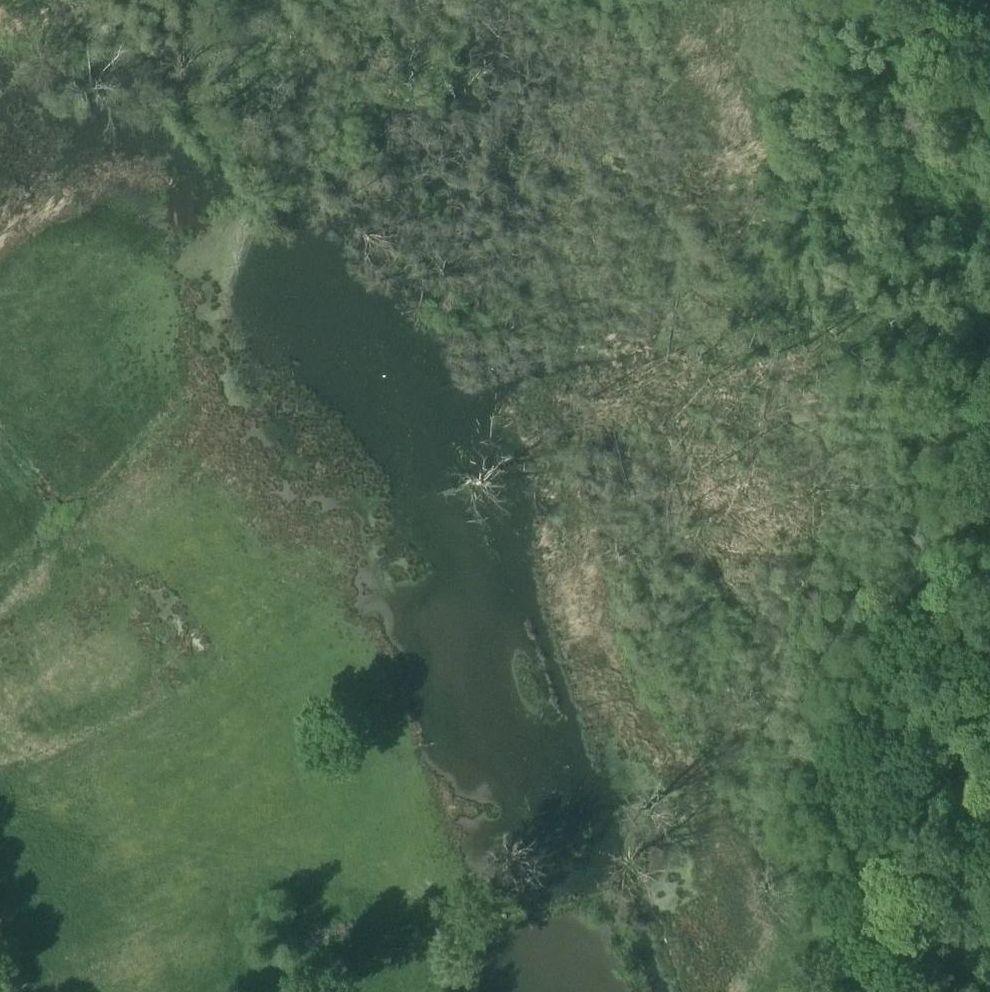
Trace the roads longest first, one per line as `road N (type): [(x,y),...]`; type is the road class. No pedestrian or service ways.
road 1 (track): [(989,801),(762,991)]

